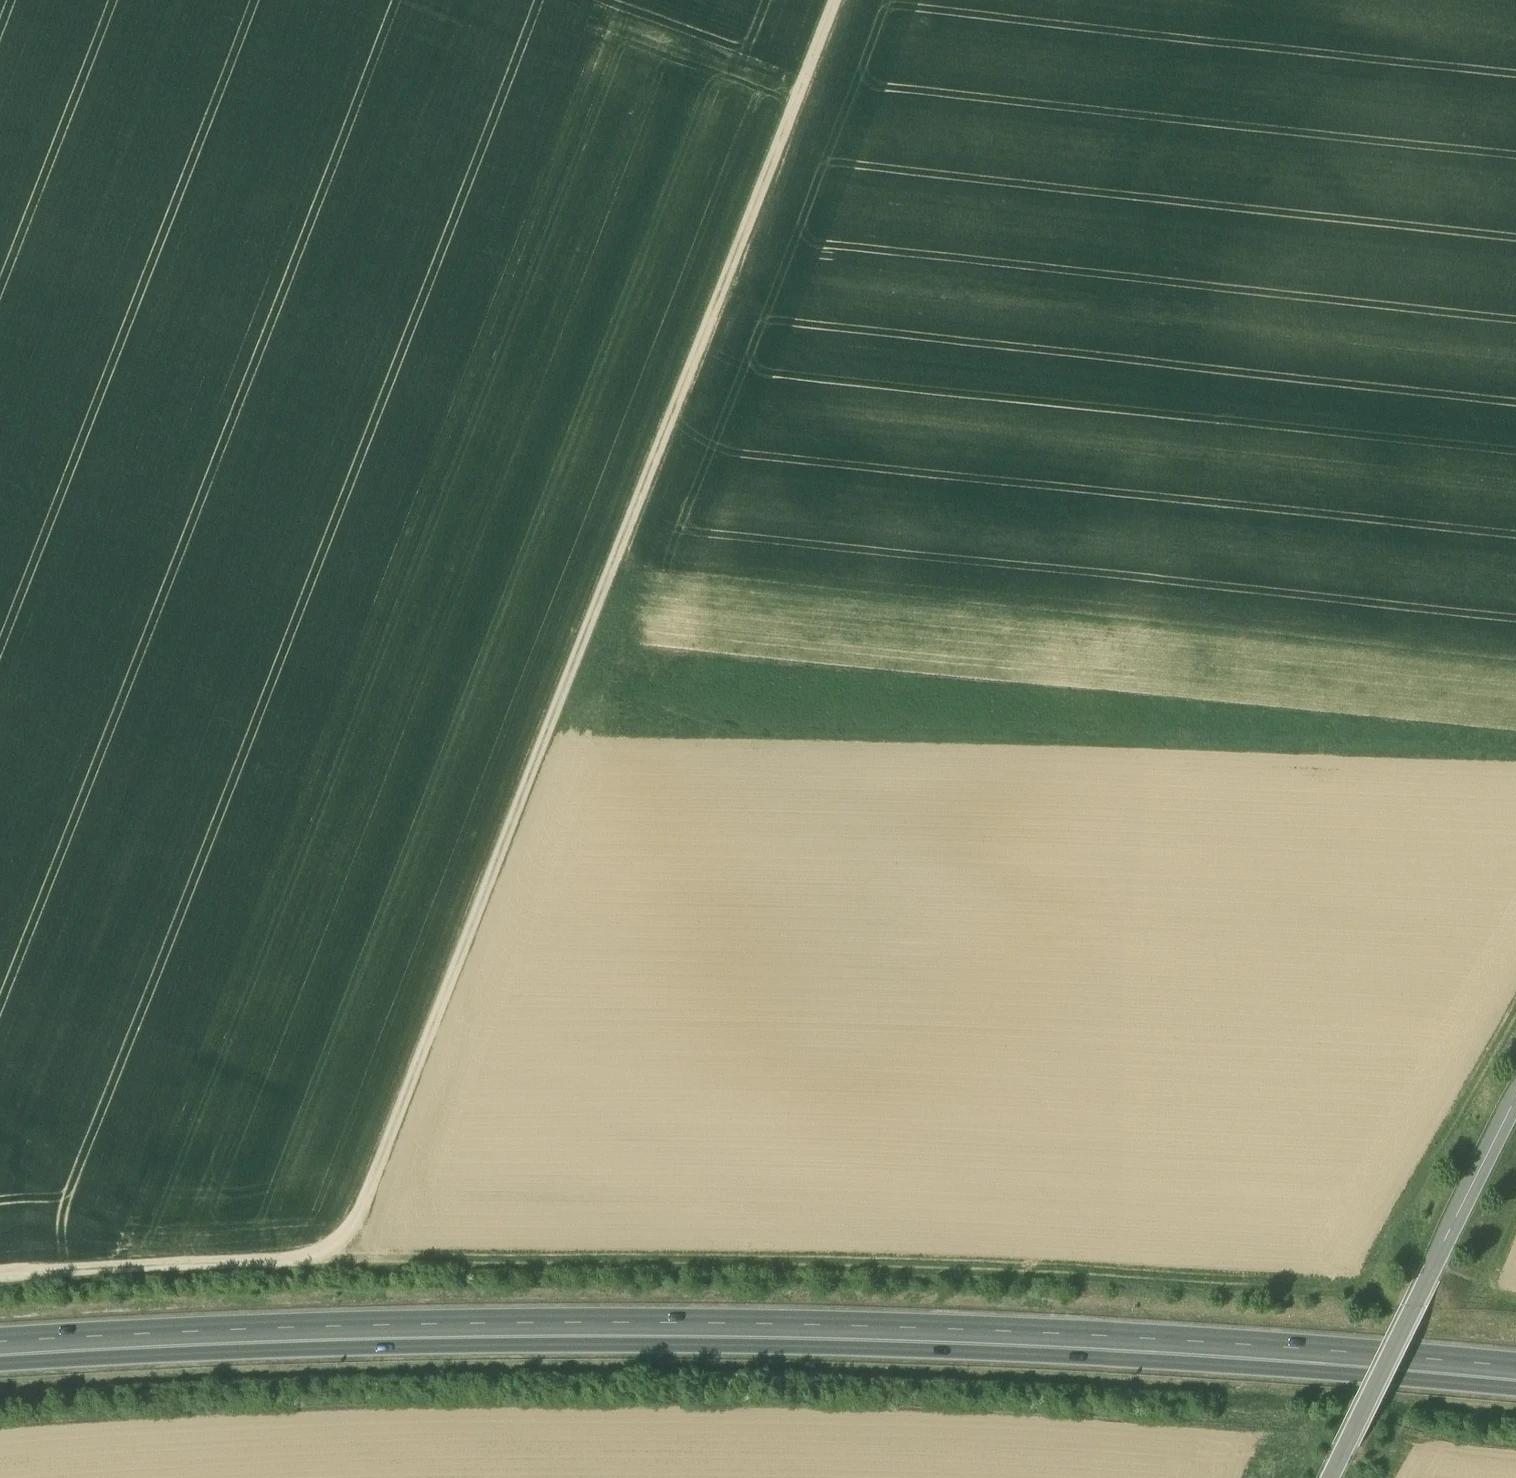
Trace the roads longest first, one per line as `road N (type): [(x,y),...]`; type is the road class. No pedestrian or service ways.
road 1 (trunk): [(1515,1373),(820,1331),(437,1331),(0,1349)]
road 2 (track): [(831,0),(360,1214),(315,1264)]
road 3 (unclassified): [(1515,1102),(1332,1477)]

